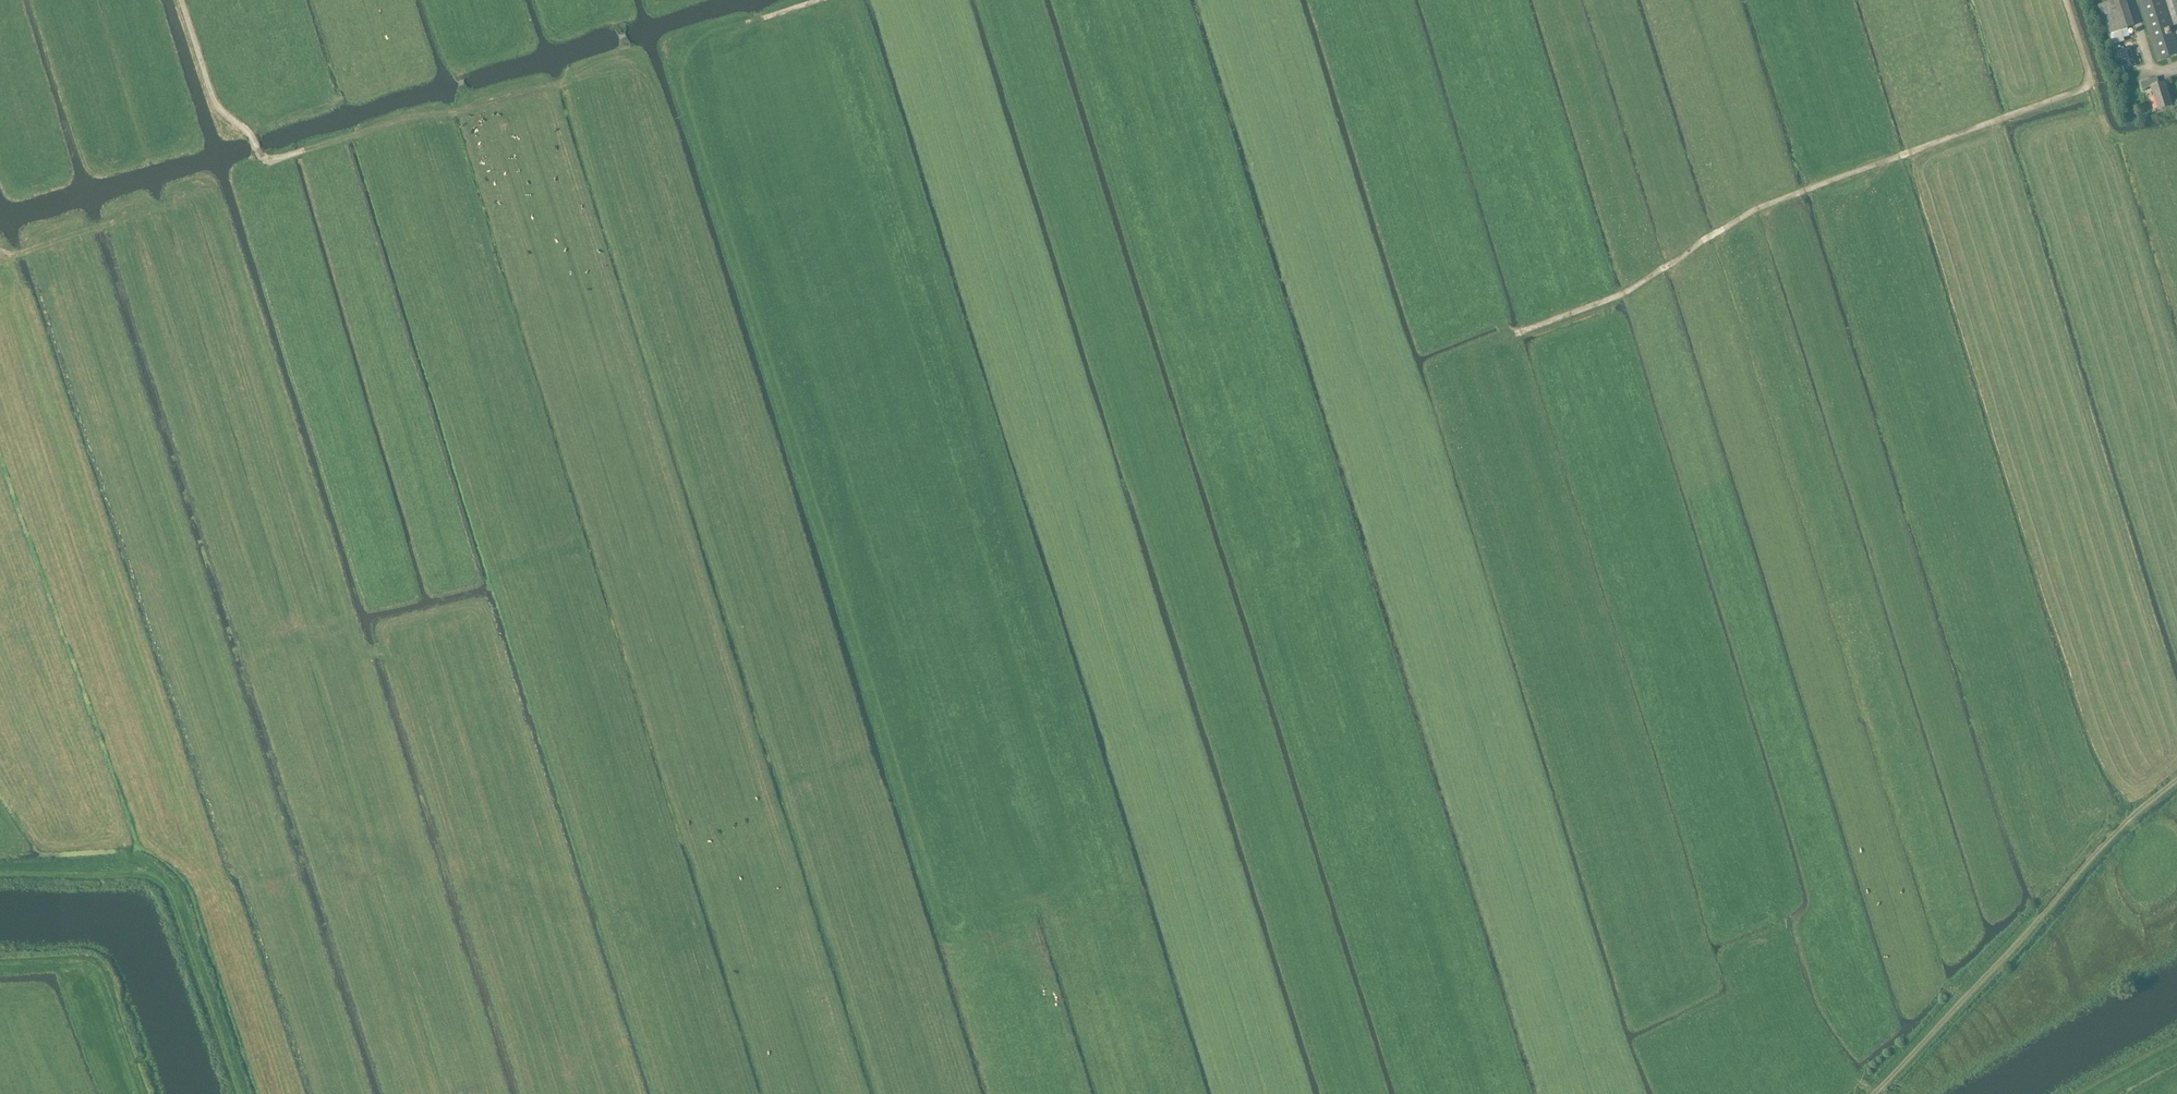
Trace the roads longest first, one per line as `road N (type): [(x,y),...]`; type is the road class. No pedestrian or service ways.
road 1 (track): [(1517,334),(1621,295),(1756,208),(2092,83),(2067,0)]
road 2 (track): [(569,84),(266,159),(216,106),(180,0)]
road 3 (track): [(1873,1093),(2101,847),(2176,779)]
road 4 (track): [(123,876),(159,880),(172,897),(239,1093)]

